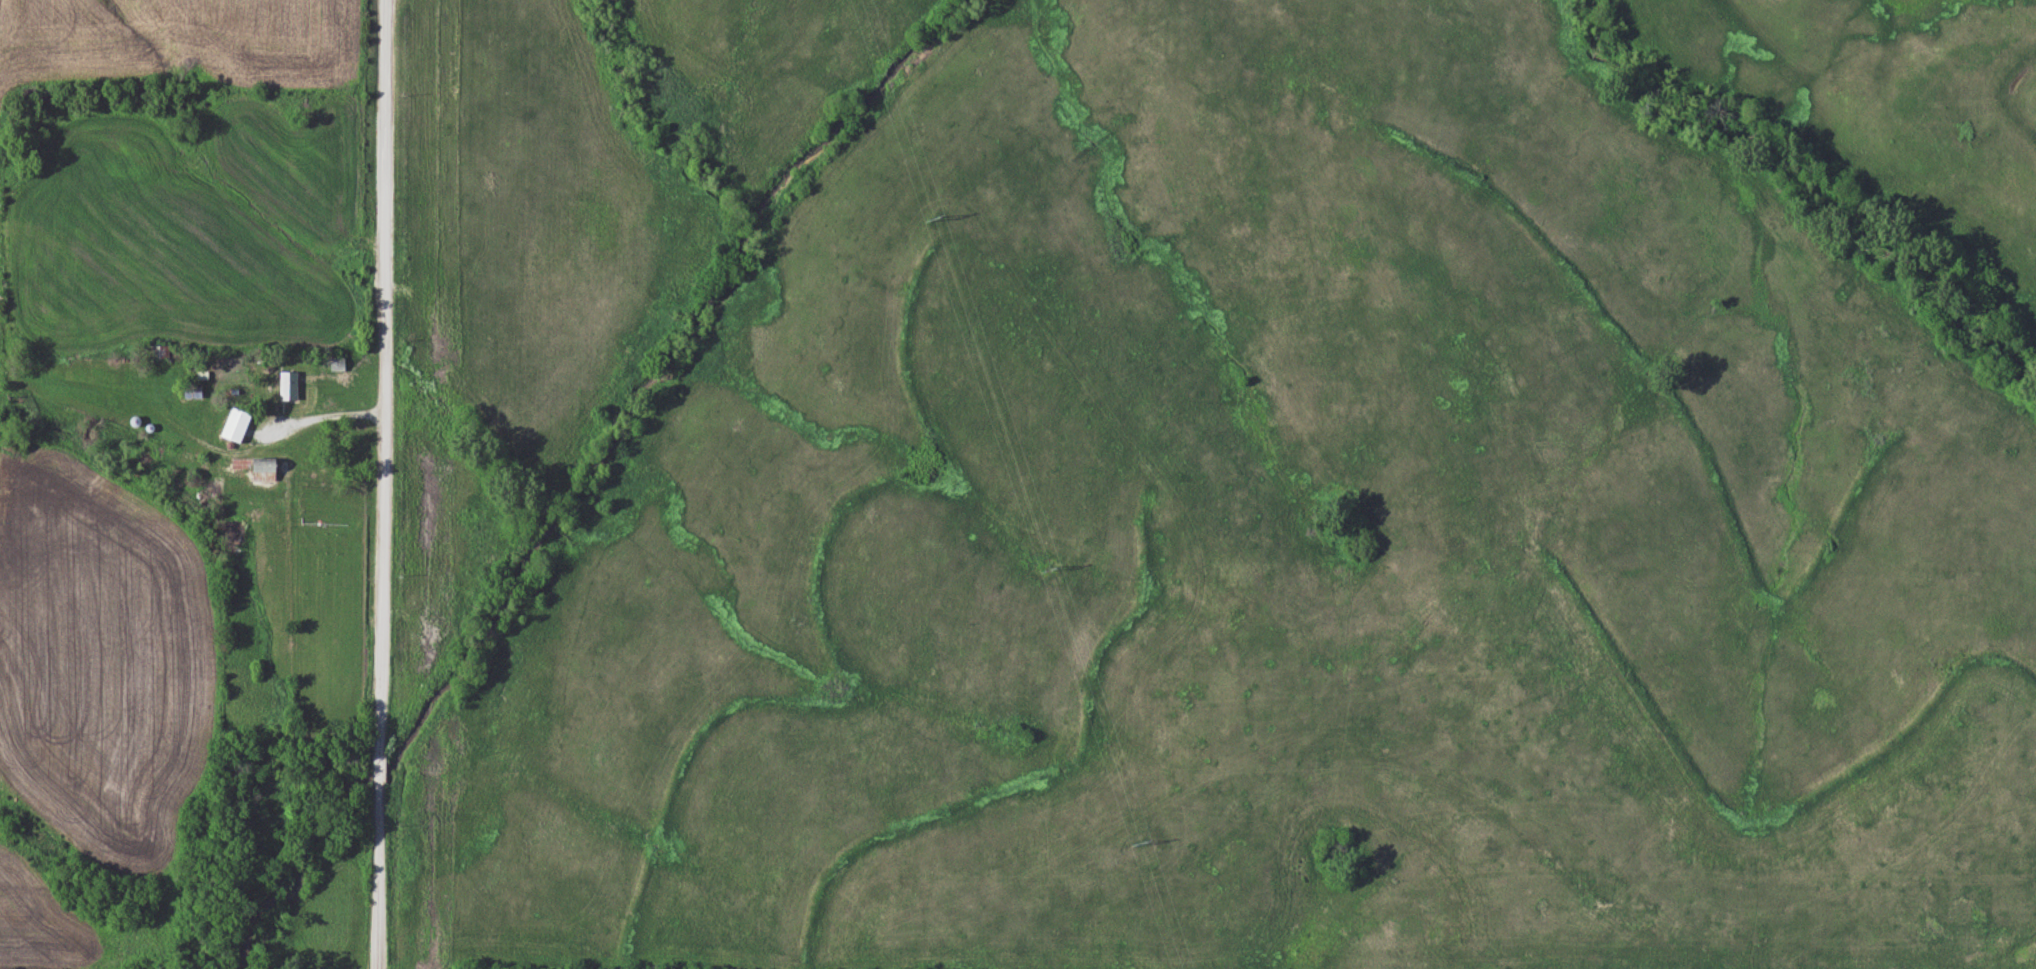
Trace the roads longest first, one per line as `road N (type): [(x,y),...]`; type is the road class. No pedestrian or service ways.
road 1 (residential): [(378,753),(384,0)]
road 2 (tertiary): [(378,968),(378,781)]

